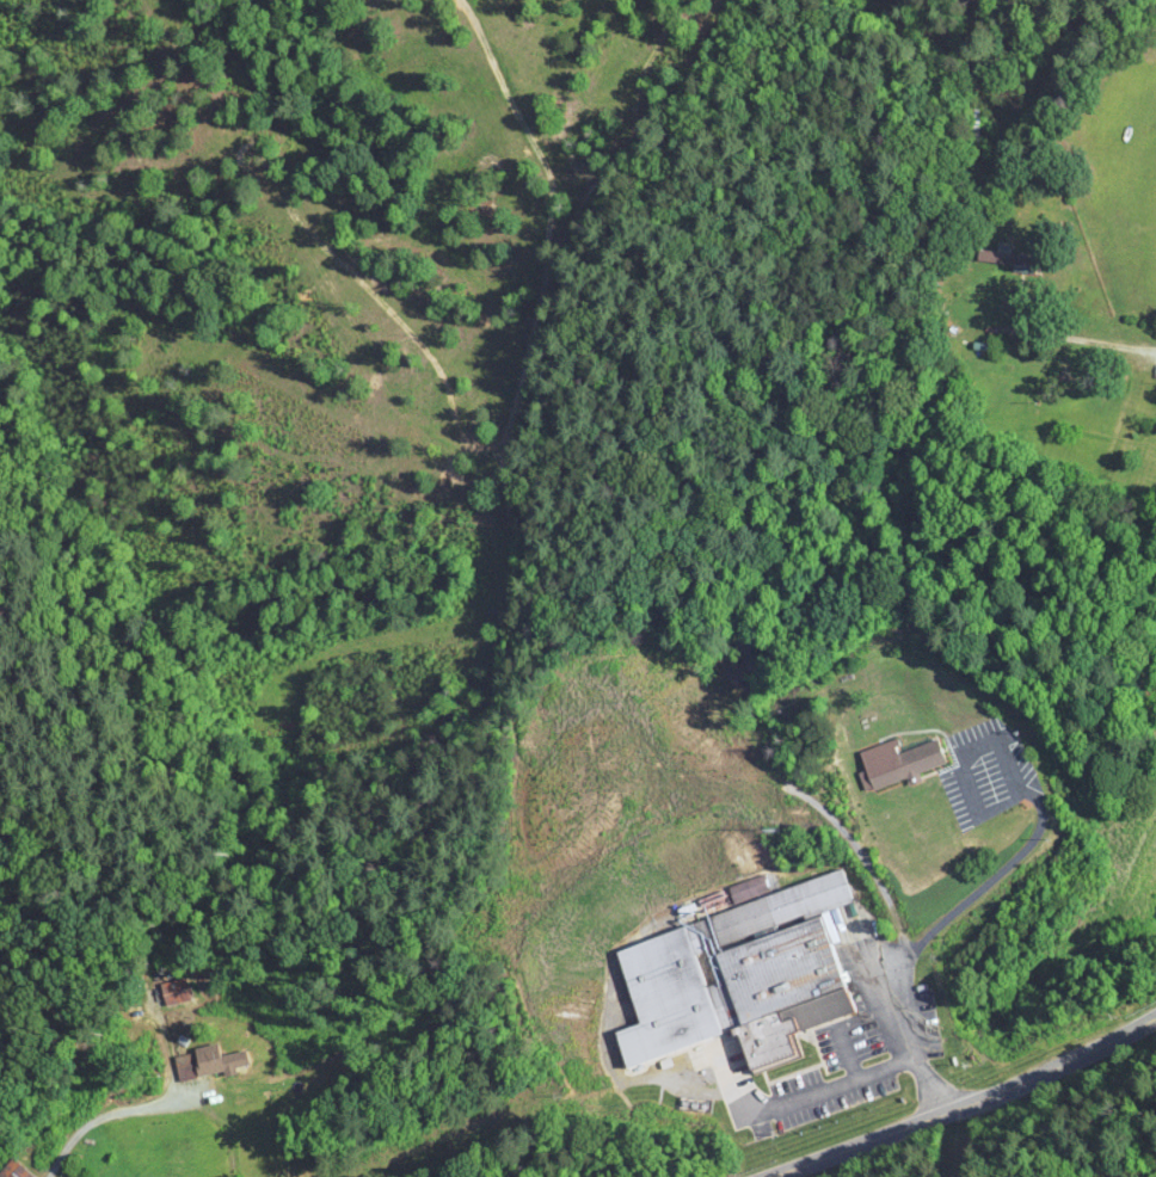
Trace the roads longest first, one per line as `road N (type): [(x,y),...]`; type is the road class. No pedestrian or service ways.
road 1 (secondary): [(747,1176),(1111,1037),(1155,1011)]

